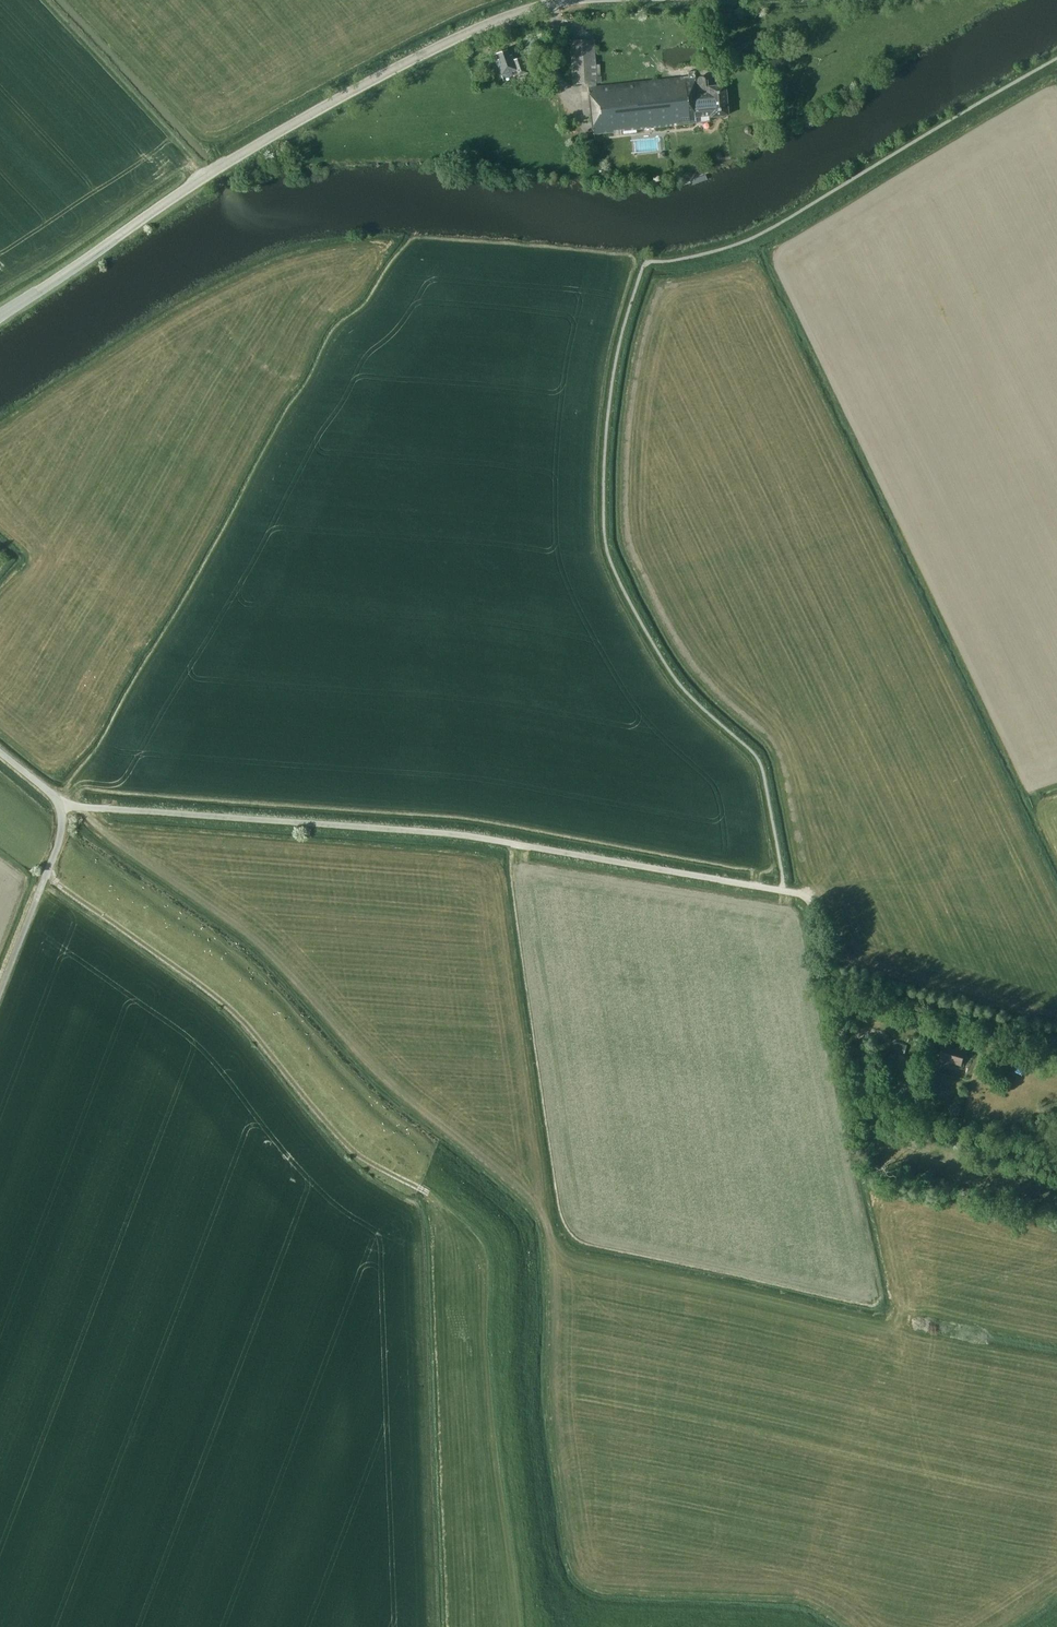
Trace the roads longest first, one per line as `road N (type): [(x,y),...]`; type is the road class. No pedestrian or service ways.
road 1 (unclassified): [(782,890),(447,835),(59,808),(0,753)]
road 2 (tertiary): [(0,314),(221,165),(340,98),(494,20),(565,0)]

